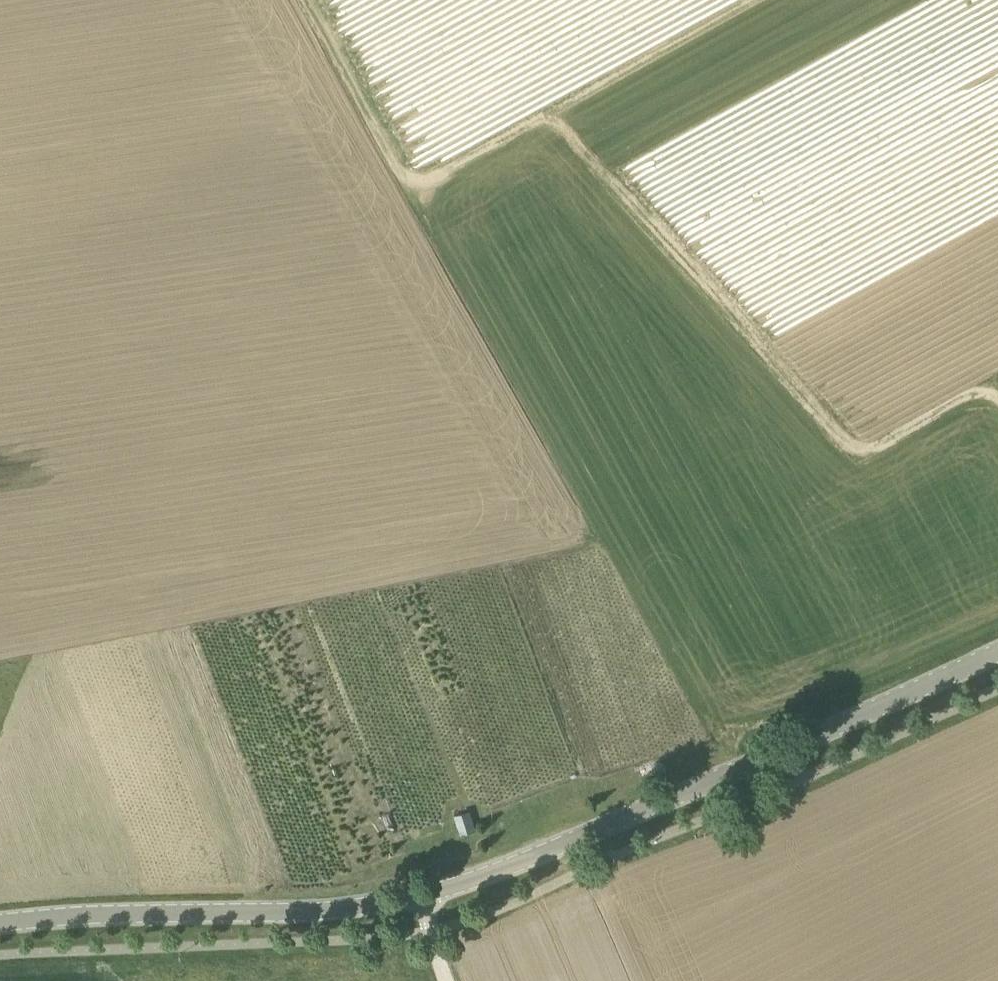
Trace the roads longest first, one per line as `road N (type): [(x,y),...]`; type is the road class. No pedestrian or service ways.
road 1 (tertiary): [(422,893),(507,867),(997,650)]
road 2 (tertiary): [(0,923),(265,913),(422,893)]

